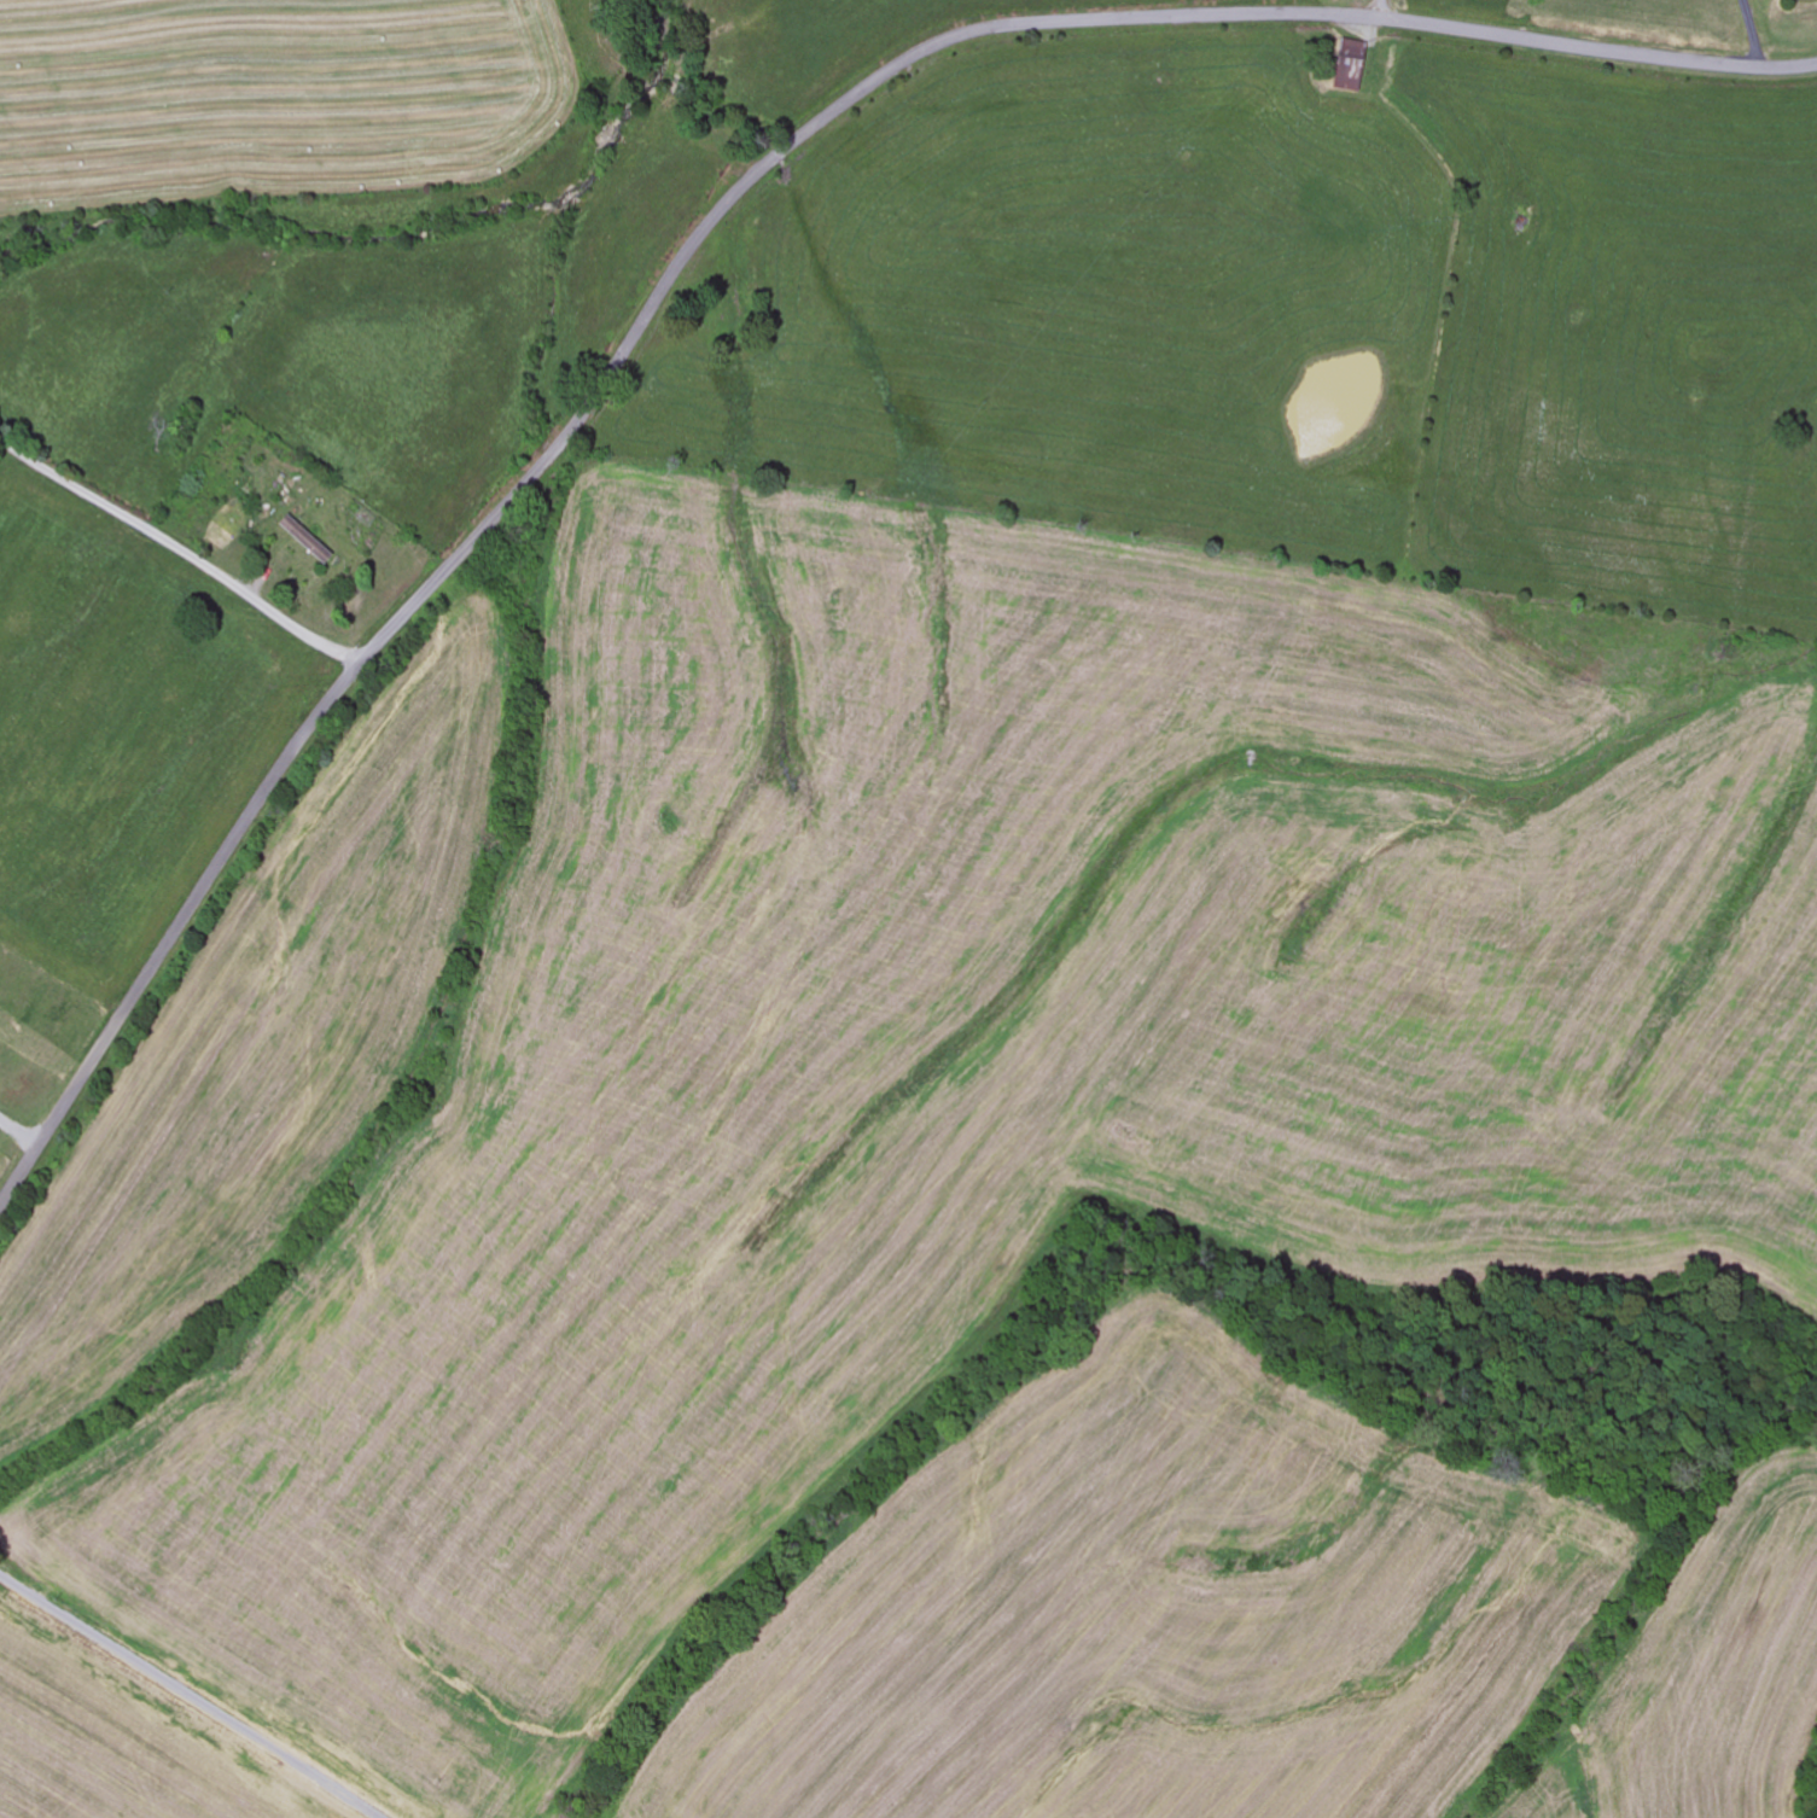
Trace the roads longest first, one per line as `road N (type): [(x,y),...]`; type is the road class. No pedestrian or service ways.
road 1 (residential): [(0,1202),(287,756),(357,668),(534,478),(728,204),(885,76),(968,34),(1234,14),(1414,23),(1743,68),(1816,63)]
road 2 (residential): [(357,668),(0,440)]

